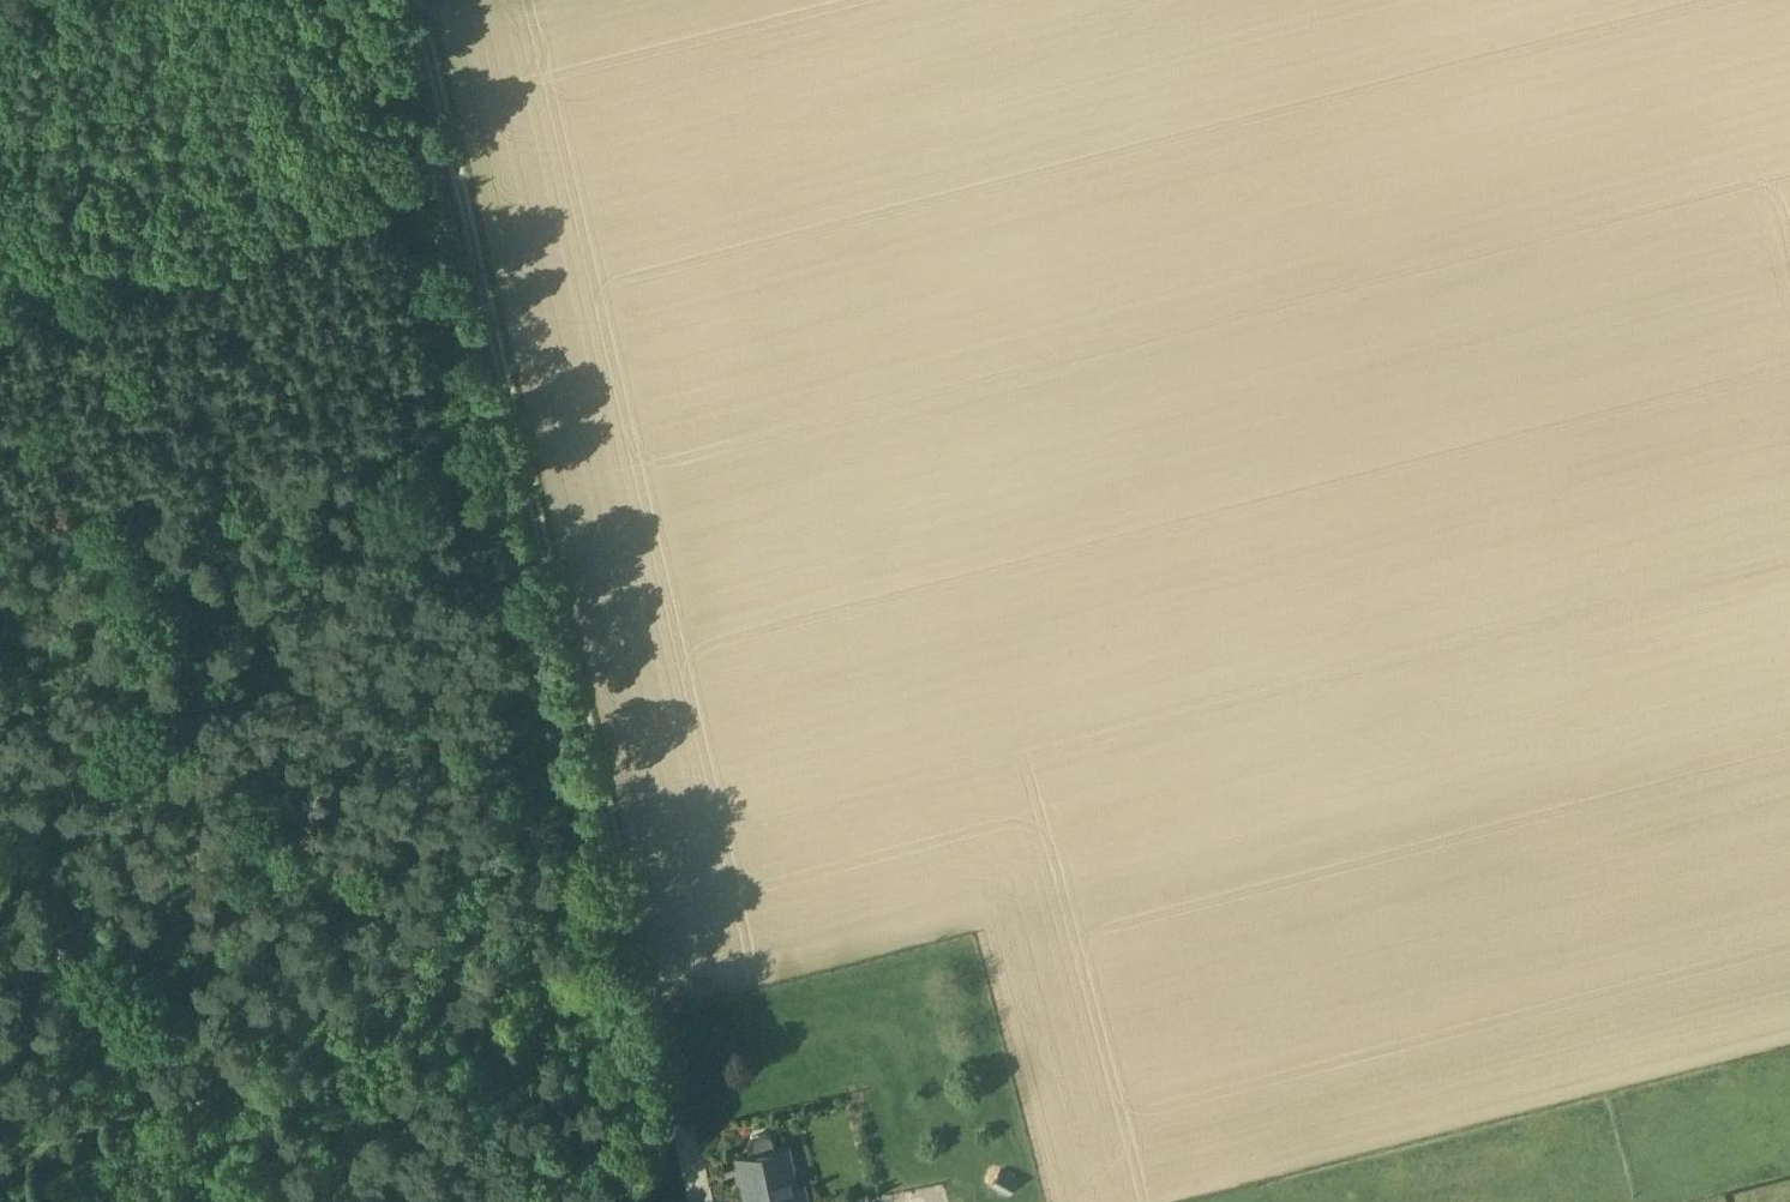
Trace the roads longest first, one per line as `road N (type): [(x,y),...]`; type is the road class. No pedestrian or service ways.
road 1 (track): [(419,0),(520,402),(644,1023)]
road 2 (track): [(0,1196),(644,1023)]
road 3 (track): [(0,539),(189,482),(520,402)]
road 4 (residential): [(687,1201),(644,1023)]

